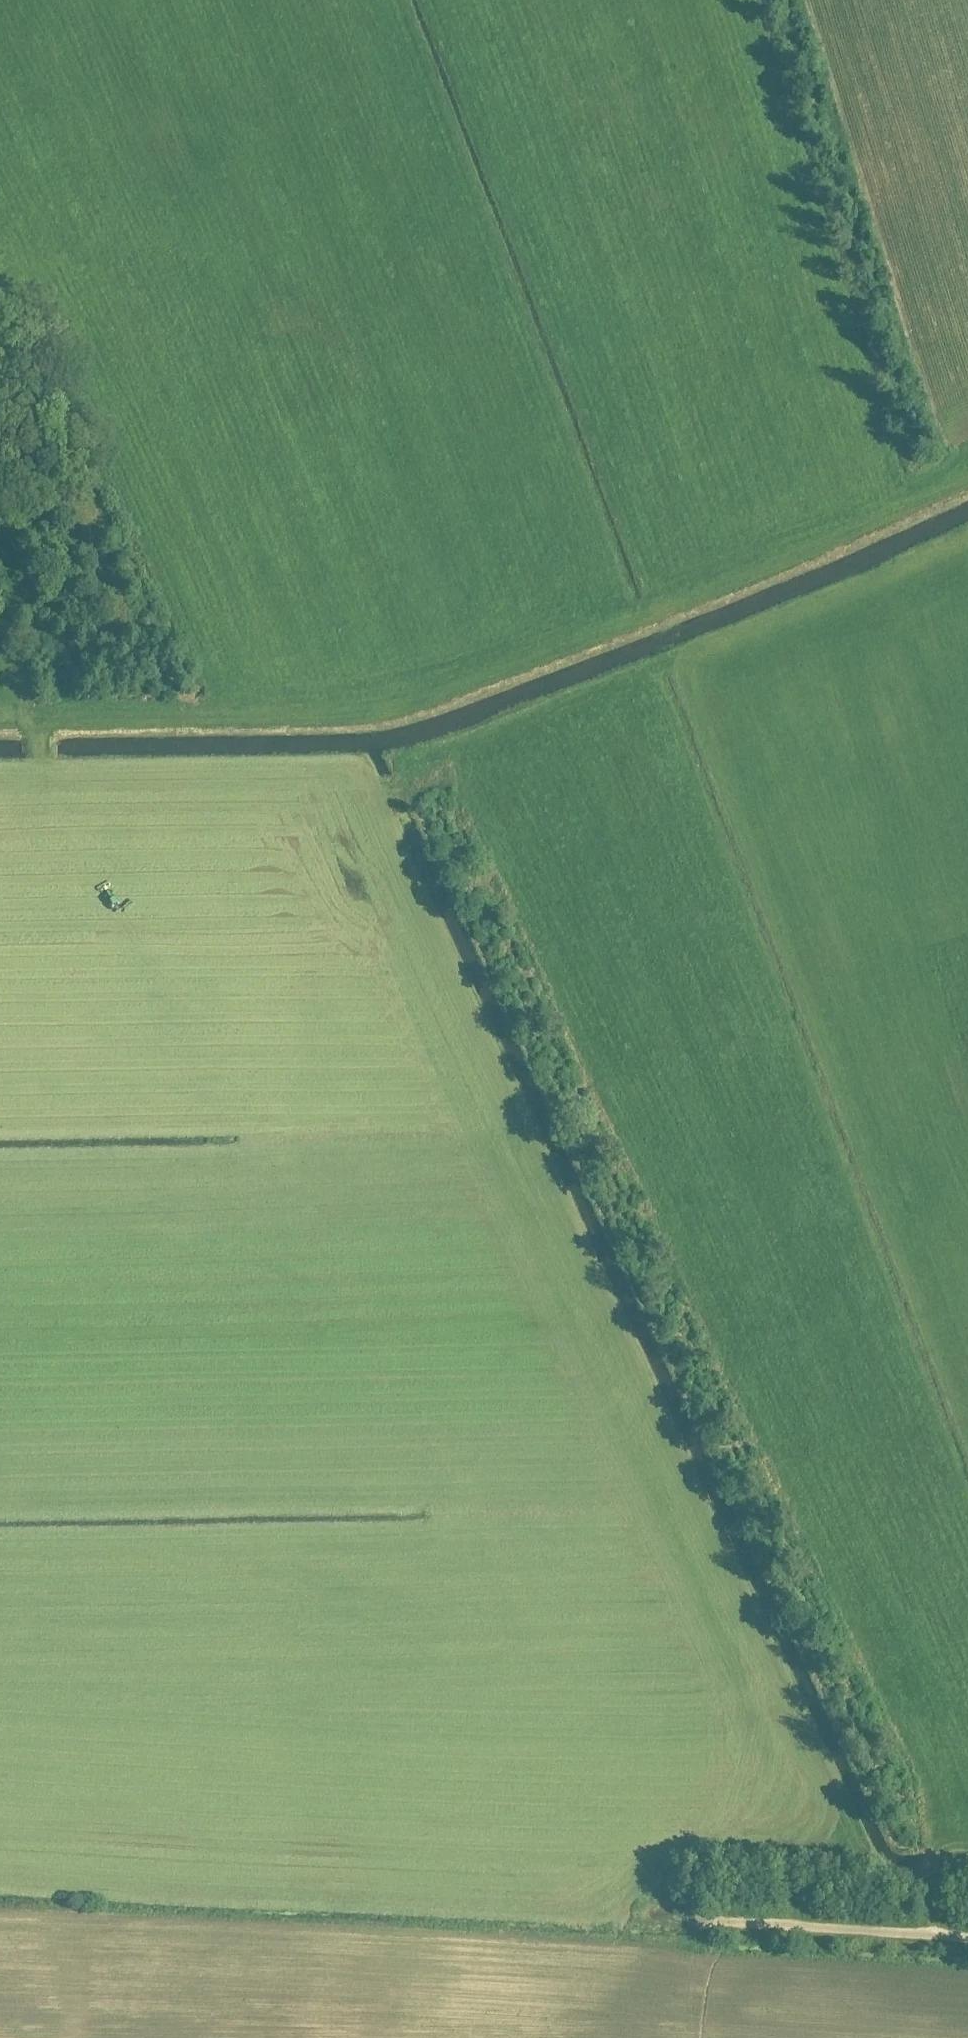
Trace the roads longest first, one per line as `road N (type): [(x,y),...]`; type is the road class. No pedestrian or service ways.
road 1 (unclassified): [(967,1940),(639,1927)]

